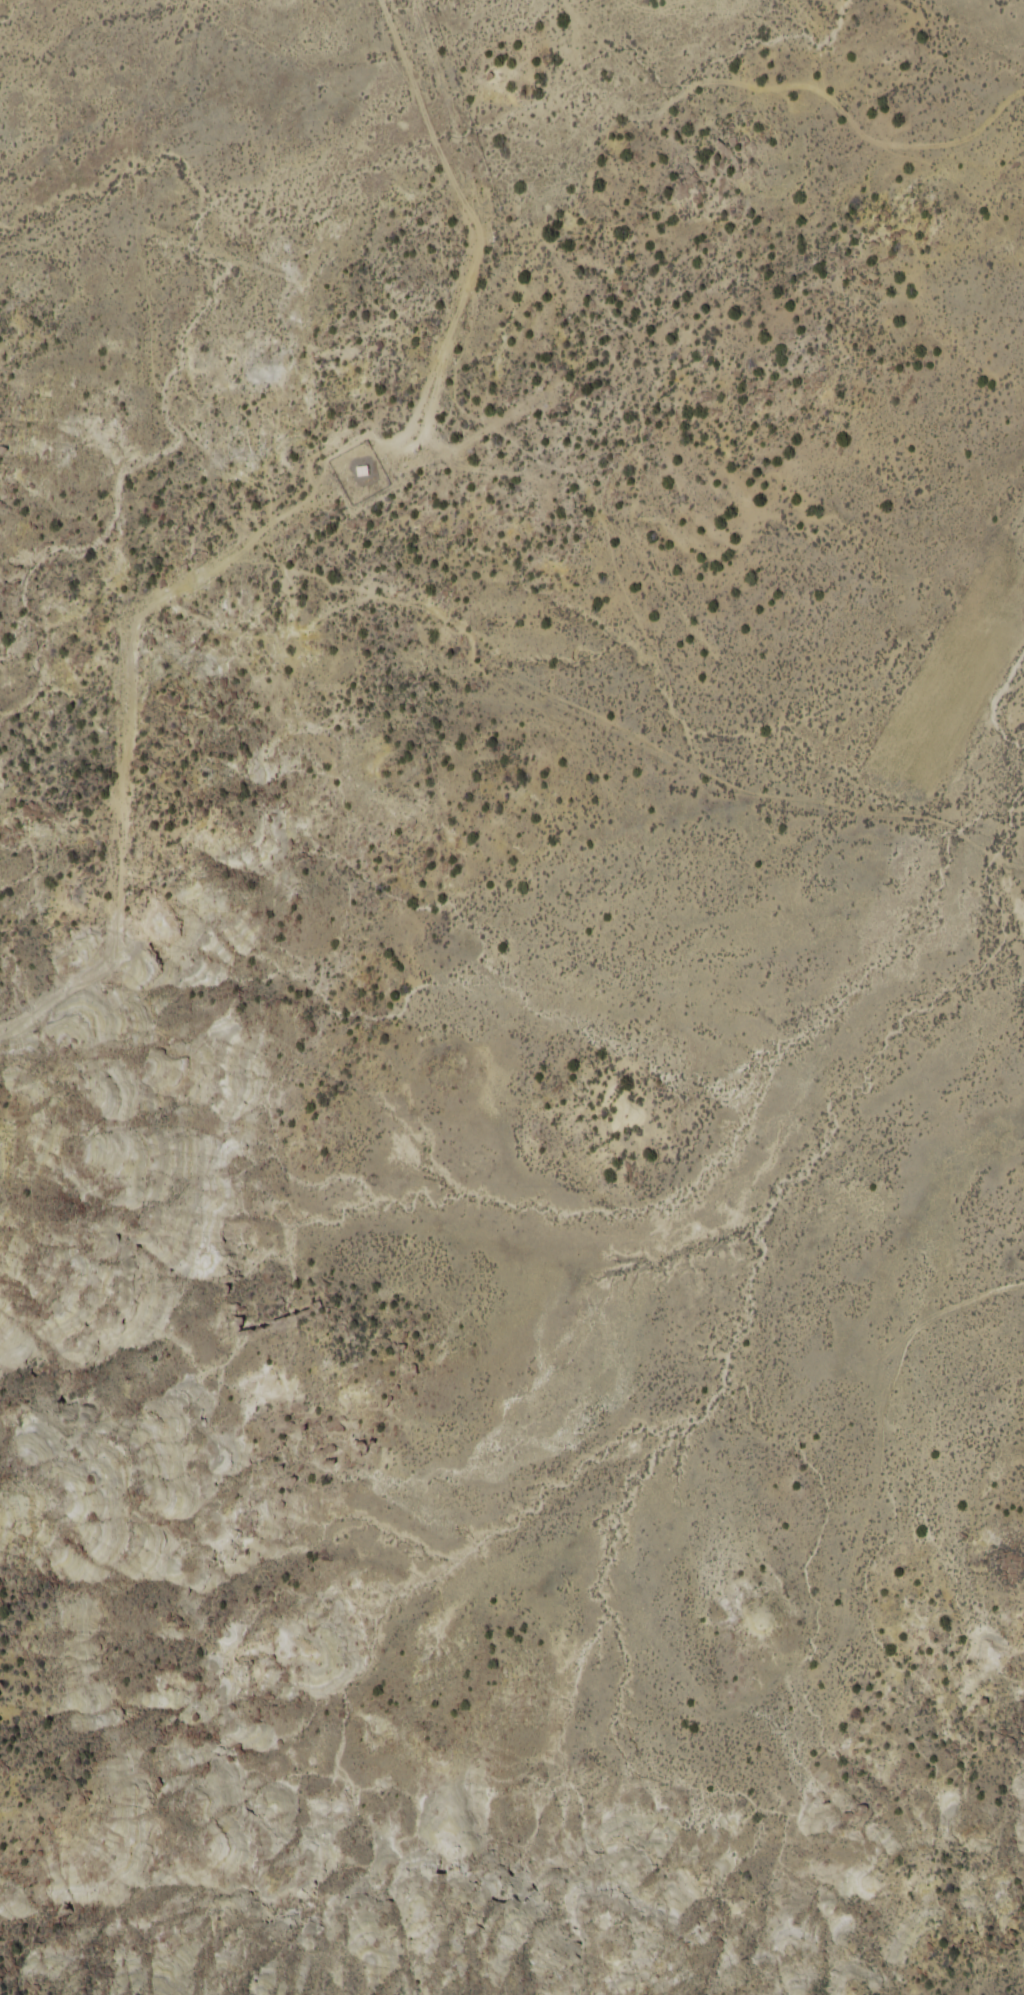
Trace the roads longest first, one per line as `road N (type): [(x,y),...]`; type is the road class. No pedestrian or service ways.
road 1 (track): [(0,1032),(116,961),(118,828),(138,621),(268,525)]

